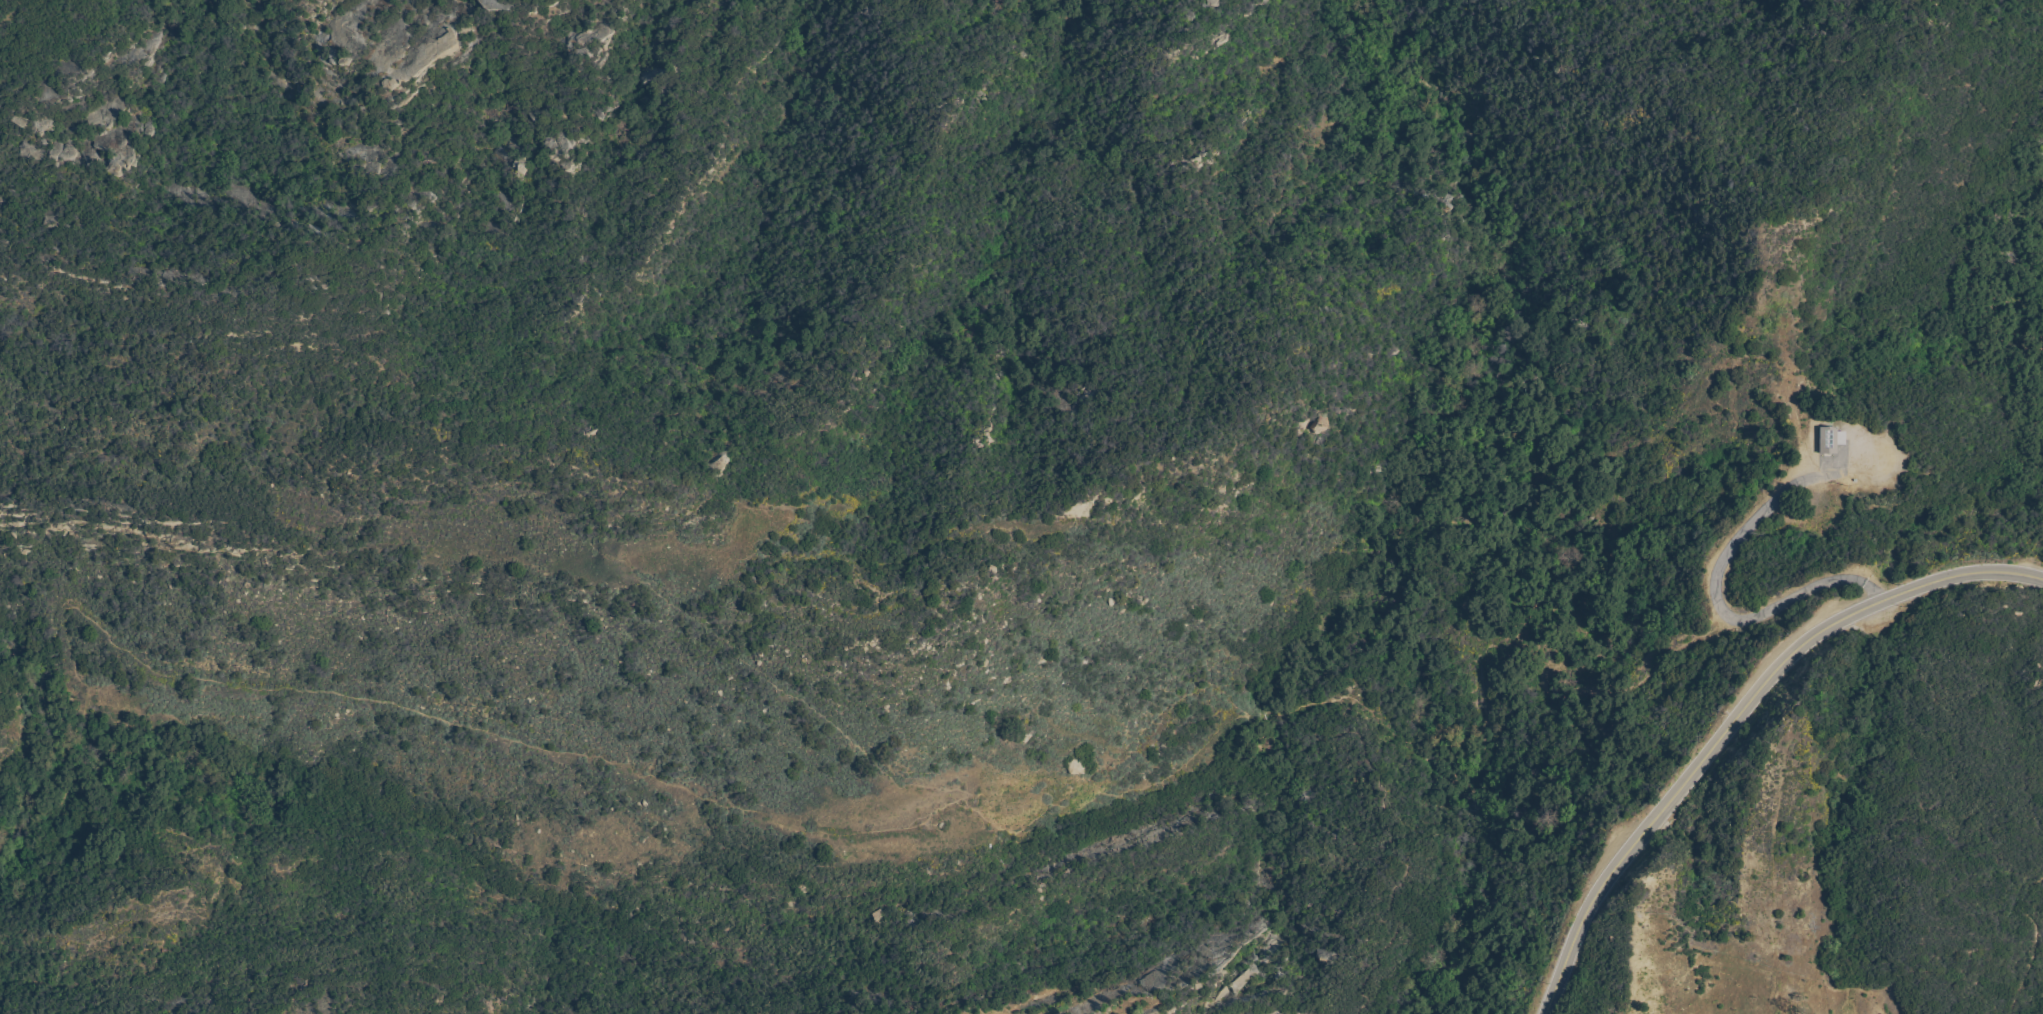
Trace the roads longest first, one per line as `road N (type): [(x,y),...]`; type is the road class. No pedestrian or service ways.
road 1 (tertiary): [(1550,1013),(1604,889),(1792,661),(1836,623),(1952,579),(2042,578)]

